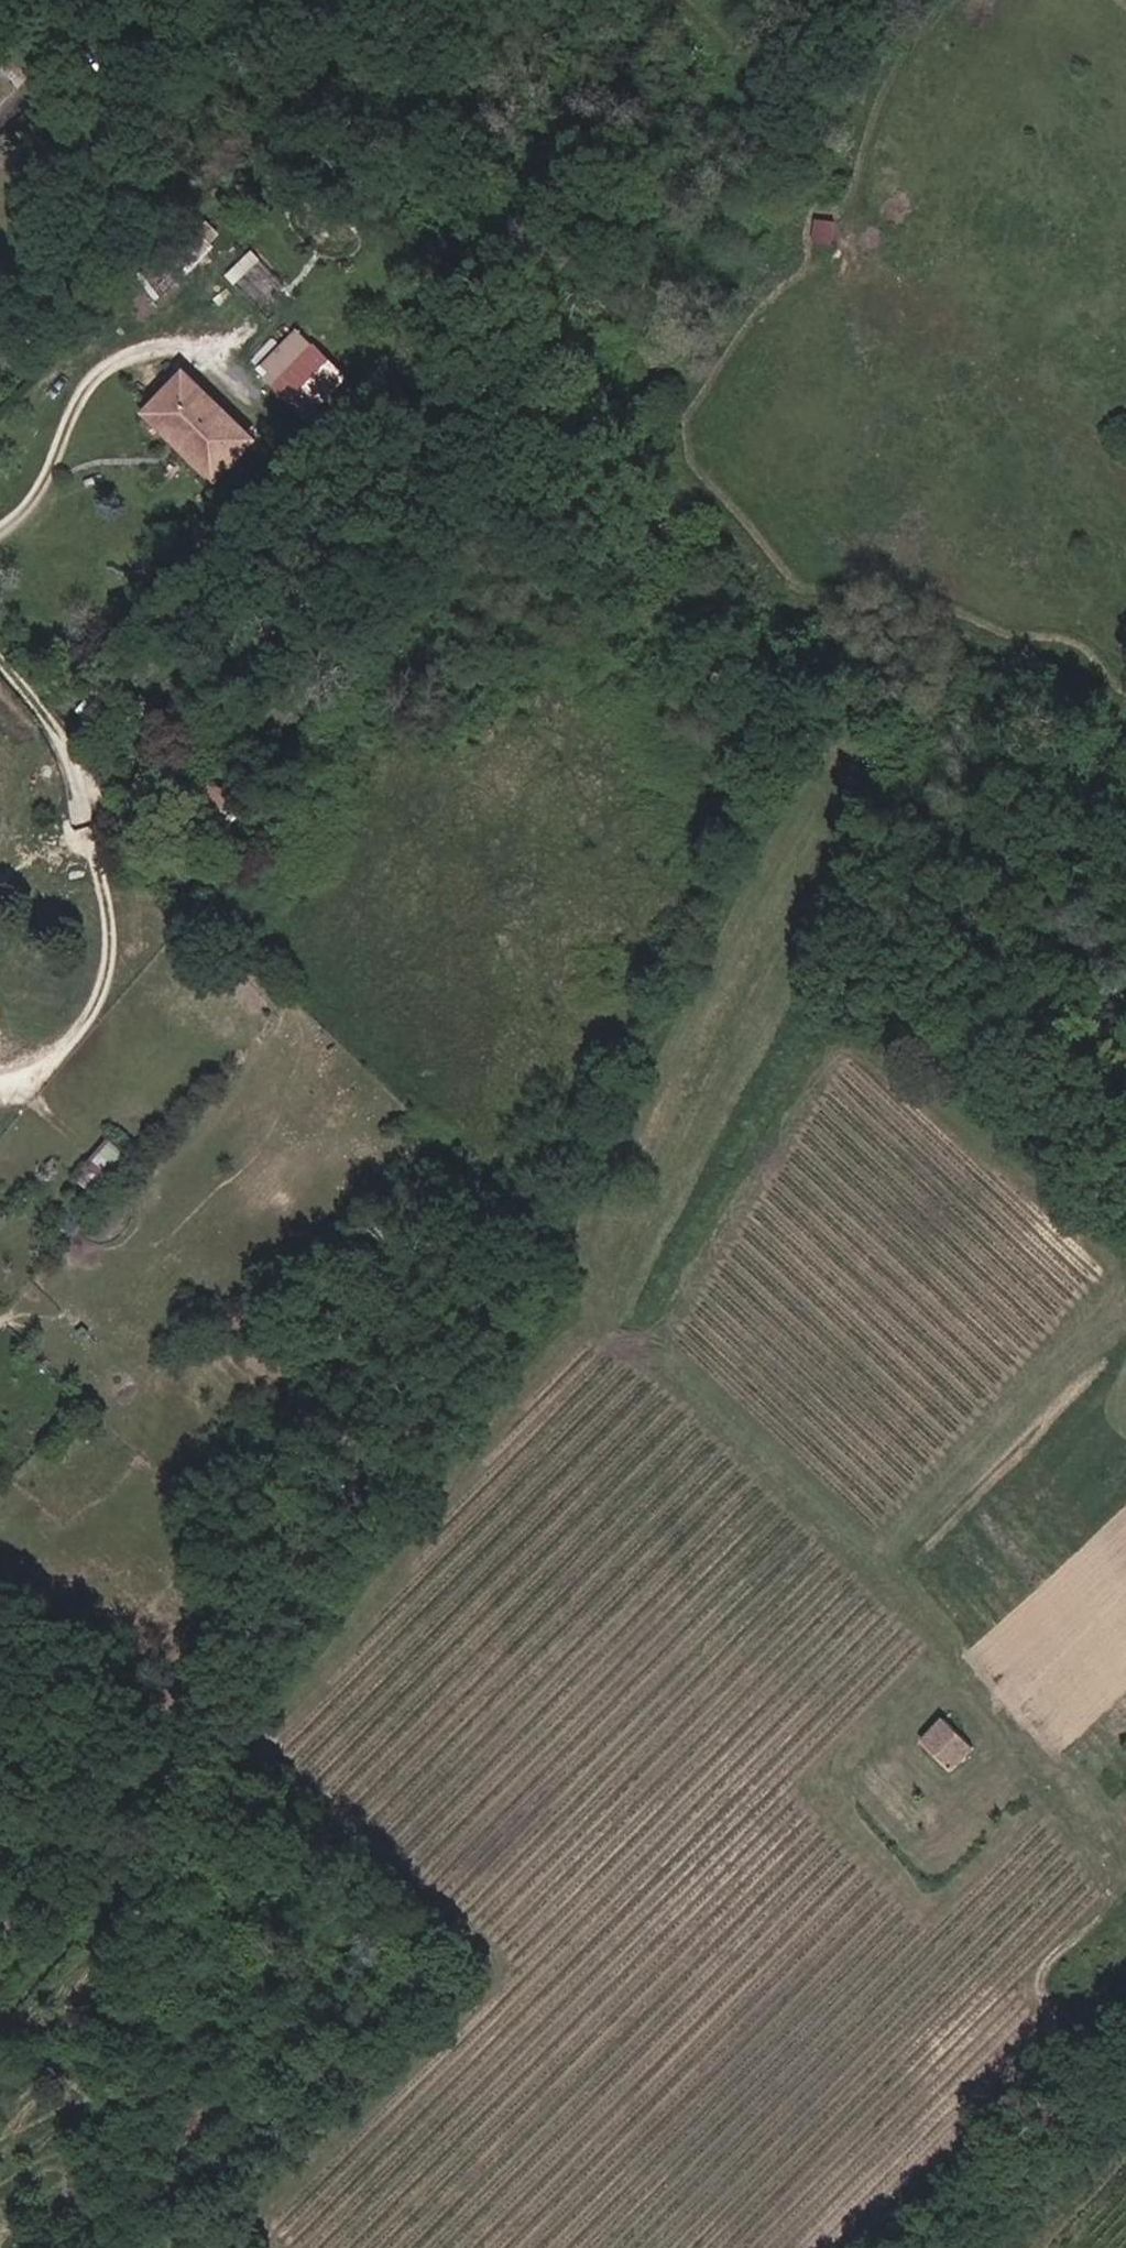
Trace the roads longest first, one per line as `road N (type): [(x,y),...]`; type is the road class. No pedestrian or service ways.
road 1 (residential): [(0,531),(40,493),(82,394),(115,364),(152,348),(226,349)]
road 2 (track): [(976,2247),(1125,2101)]

